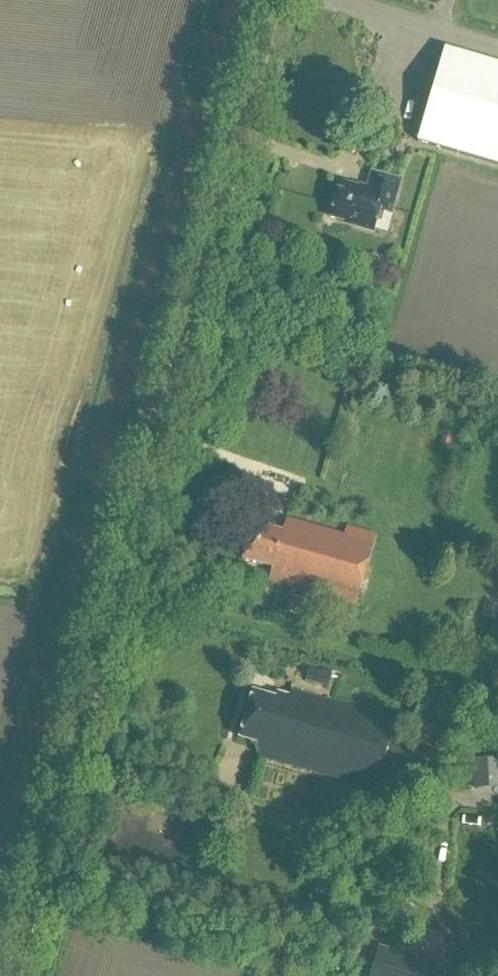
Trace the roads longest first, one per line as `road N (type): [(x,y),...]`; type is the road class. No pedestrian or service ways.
road 1 (unclassified): [(11,975),(277,0)]

